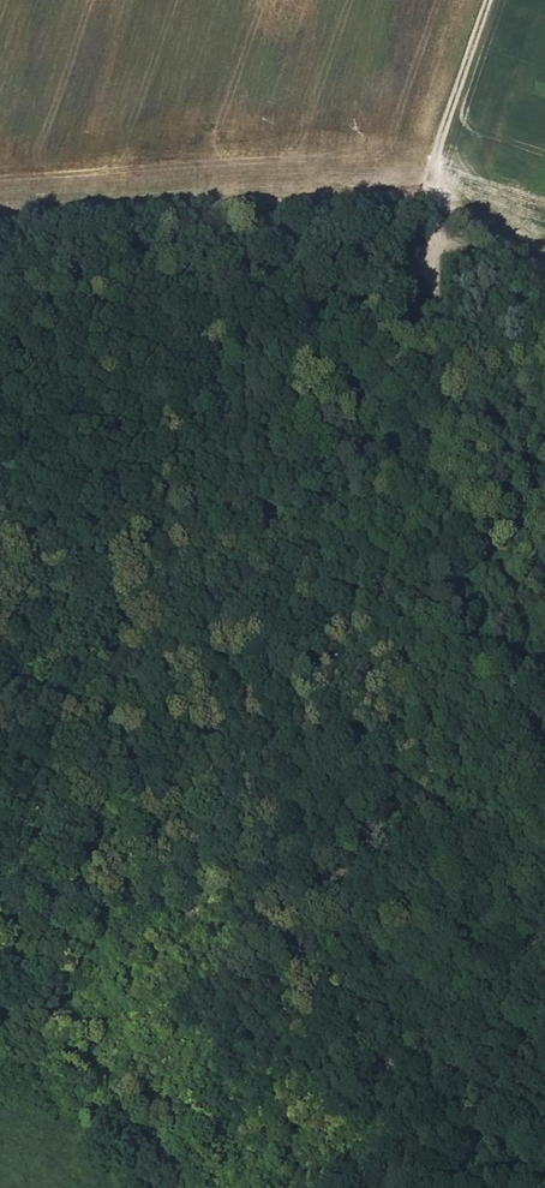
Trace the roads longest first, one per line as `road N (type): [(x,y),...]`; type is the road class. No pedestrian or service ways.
road 1 (track): [(429,217),(414,314),(414,408),(437,495),(479,557),(506,623),(522,707),(544,768)]
road 2 (track): [(487,0),(447,122),(429,217)]
road 3 (track): [(128,1187),(71,1105),(0,1104)]
road 4 (track): [(544,295),(429,217)]

